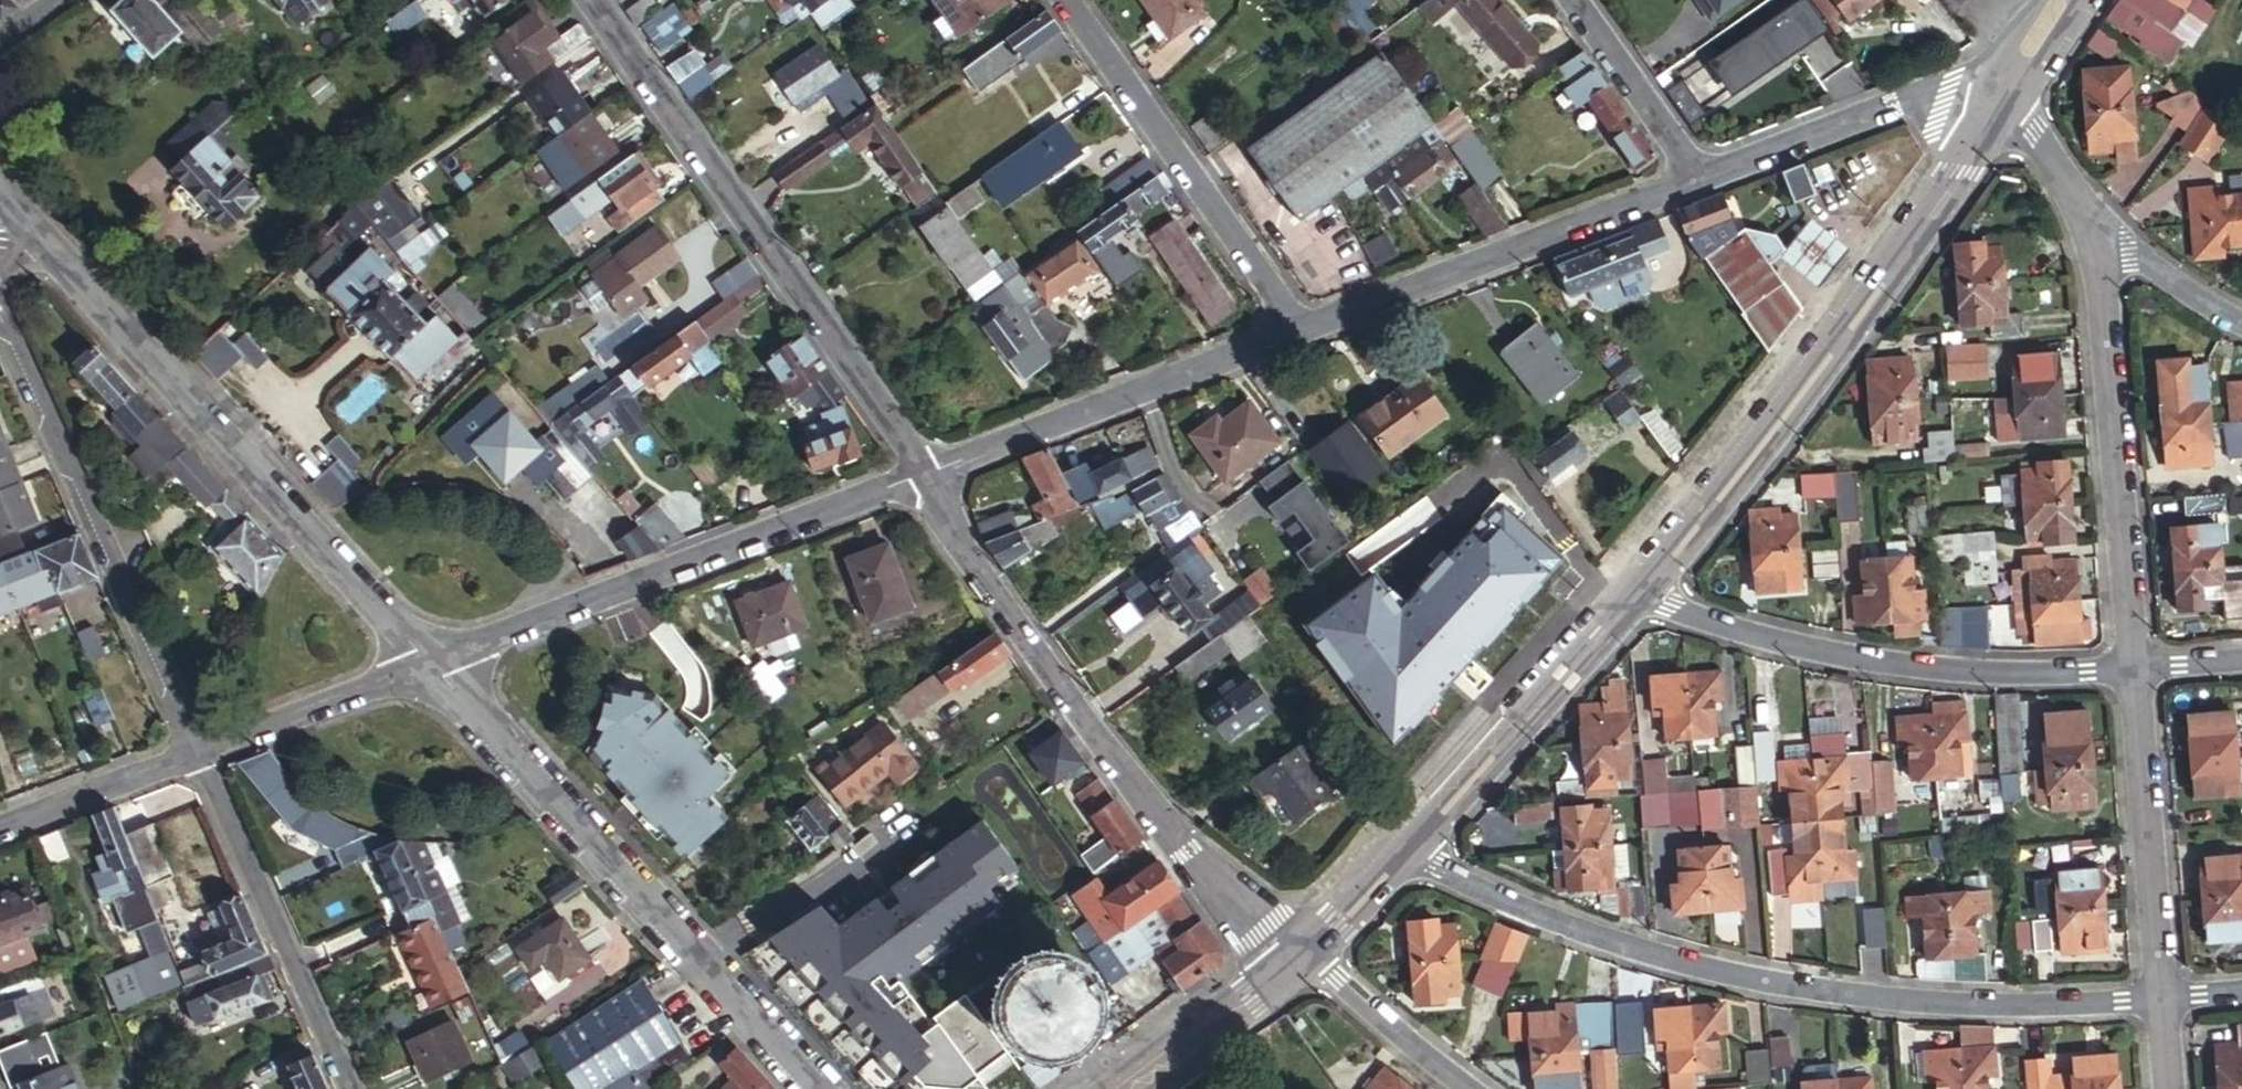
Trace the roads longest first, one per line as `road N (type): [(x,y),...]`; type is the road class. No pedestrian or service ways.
road 1 (residential): [(2164,999),(2015,1006),(1891,1000),(1770,982),(1555,918),(1450,874),(1414,847)]
road 2 (residential): [(1299,950),(1158,818),(923,476)]
road 3 (tertiary): [(1640,587),(1926,221),(1999,107)]
road 4 (residential): [(923,476),(590,0)]
road 5 (residential): [(820,1088),(693,965),(431,662)]
road 6 (residential): [(431,662),(39,239)]
road 7 (residential): [(431,662),(923,476)]
road 8 (residential): [(1640,587),(1750,634),(1860,660),(1987,675),(2133,670)]
road 9 (residential): [(200,752),(0,308)]
road 10 (residential): [(1301,333),(1698,182)]
road 11 (residential): [(2100,253),(2133,670)]
road 12 (residential): [(1301,333),(1065,0)]
road 13 (residential): [(923,476),(1301,333)]
road 14 (residential): [(352,1088),(200,752)]
road 15 (tertiary): [(1414,847),(1640,587)]
road 16 (residential): [(2133,670),(2164,999)]
road 17 (residential): [(1698,182),(1946,94),(2011,87)]
road 18 (residential): [(200,752),(431,662)]
road 19 (tertiary): [(1118,1088),(1299,950)]
road 20 (residential): [(1698,182),(1570,0)]
road 21 (residential): [(1468,1088),(1299,950)]
road 22 (residential): [(0,825),(200,752)]
road 23 (residential): [(1999,107),(2038,129),(2100,253)]
road 24 (residential): [(2241,318),(2130,251),(2100,253)]
road 25 (tertiary): [(1299,950),(1340,924),(1414,847)]

